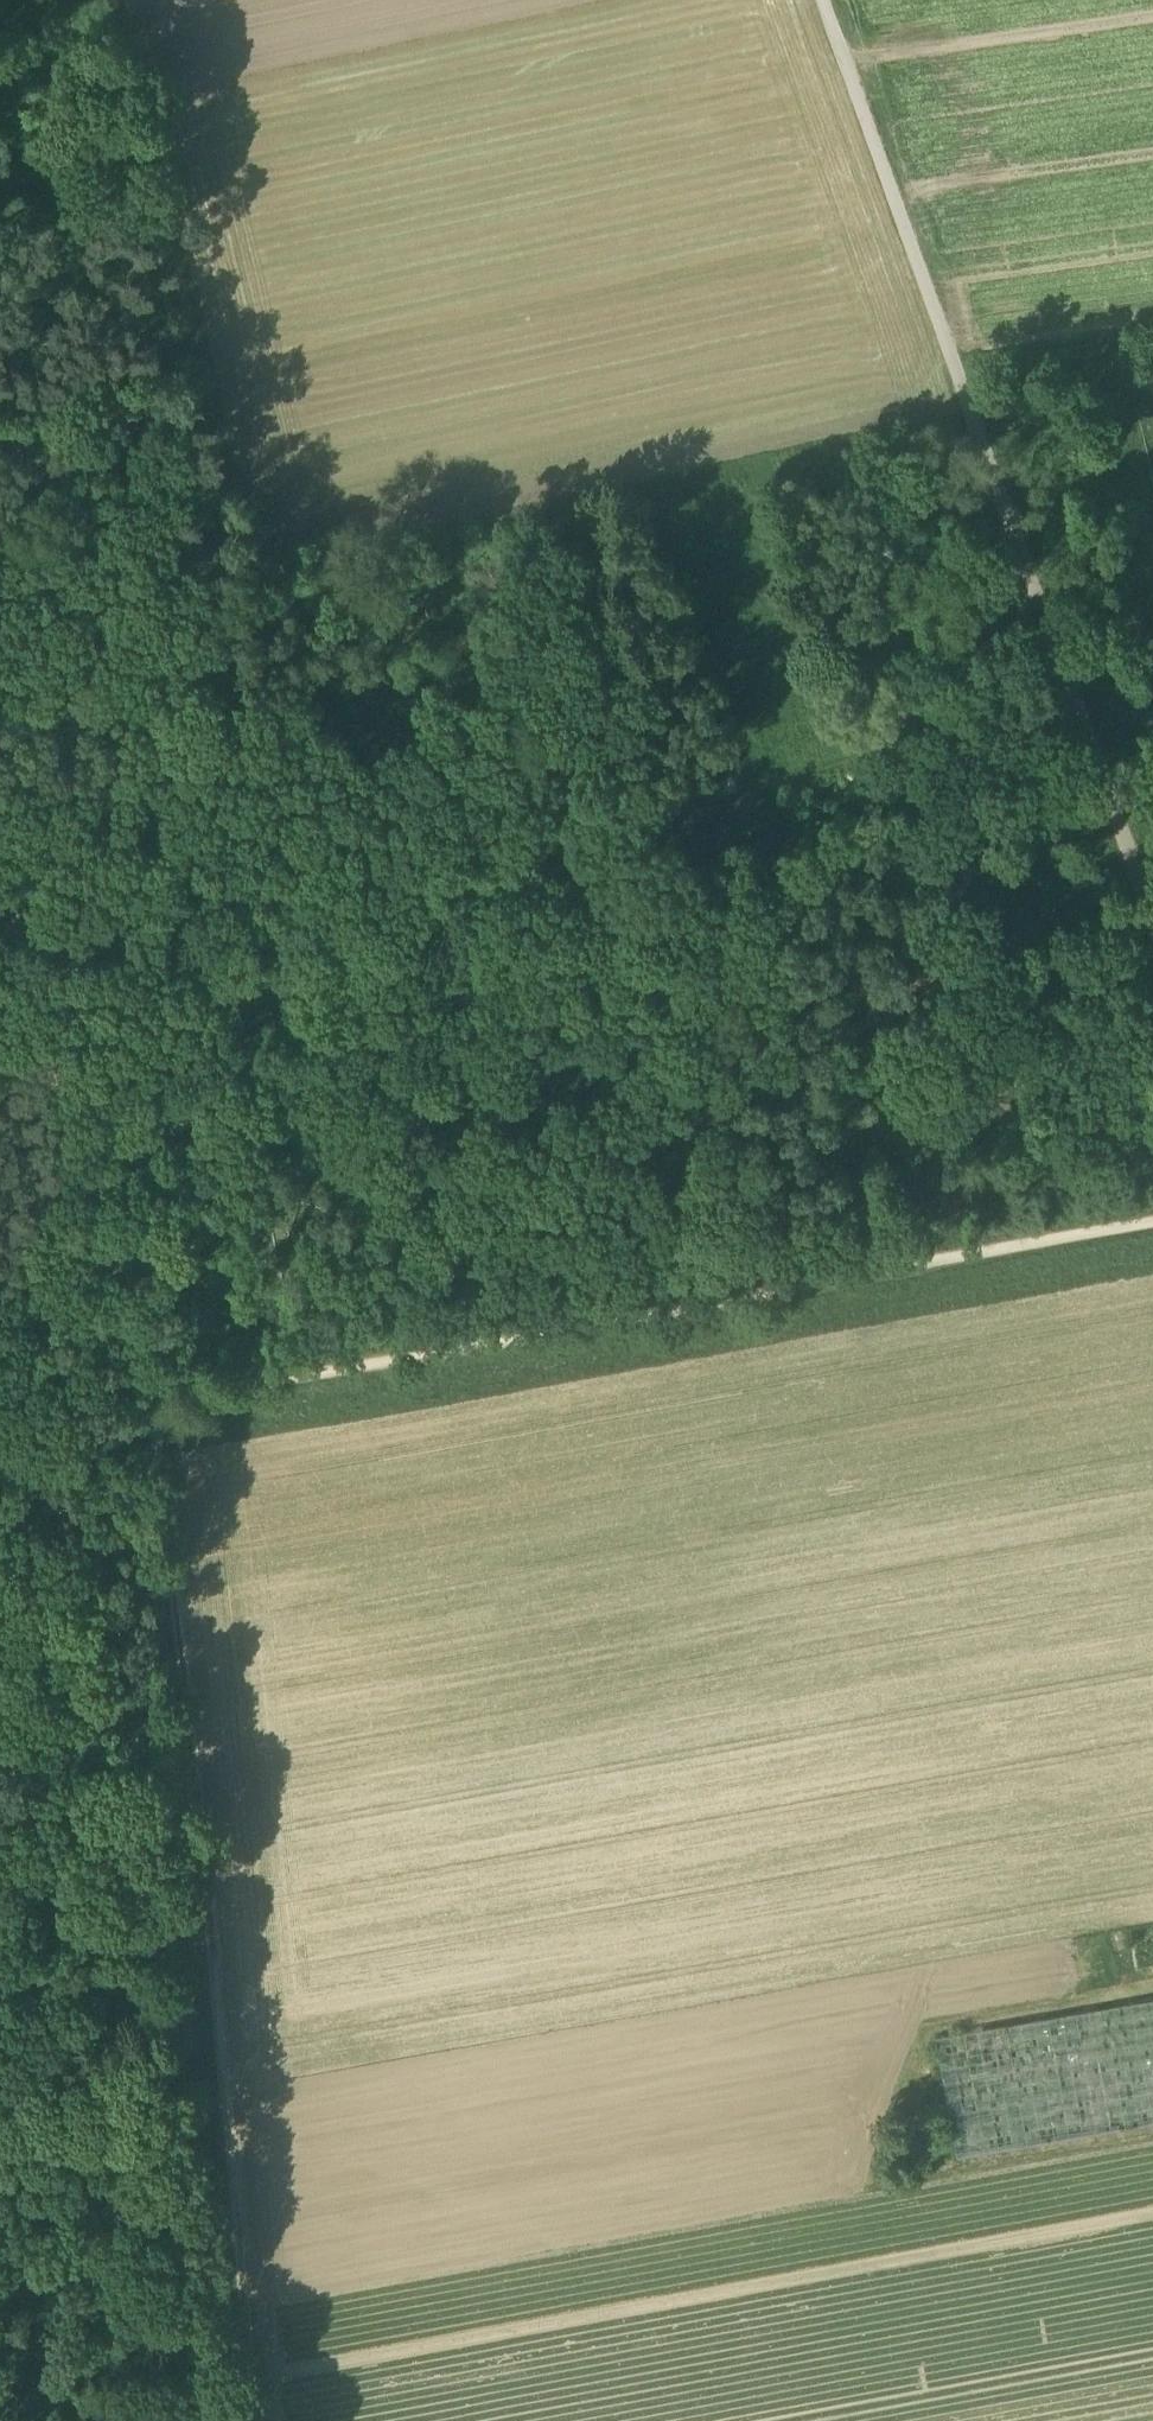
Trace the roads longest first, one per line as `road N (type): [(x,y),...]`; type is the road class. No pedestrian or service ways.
road 1 (track): [(1152,1220),(150,1400),(251,2420)]
road 2 (unclassified): [(1152,923),(821,0)]

